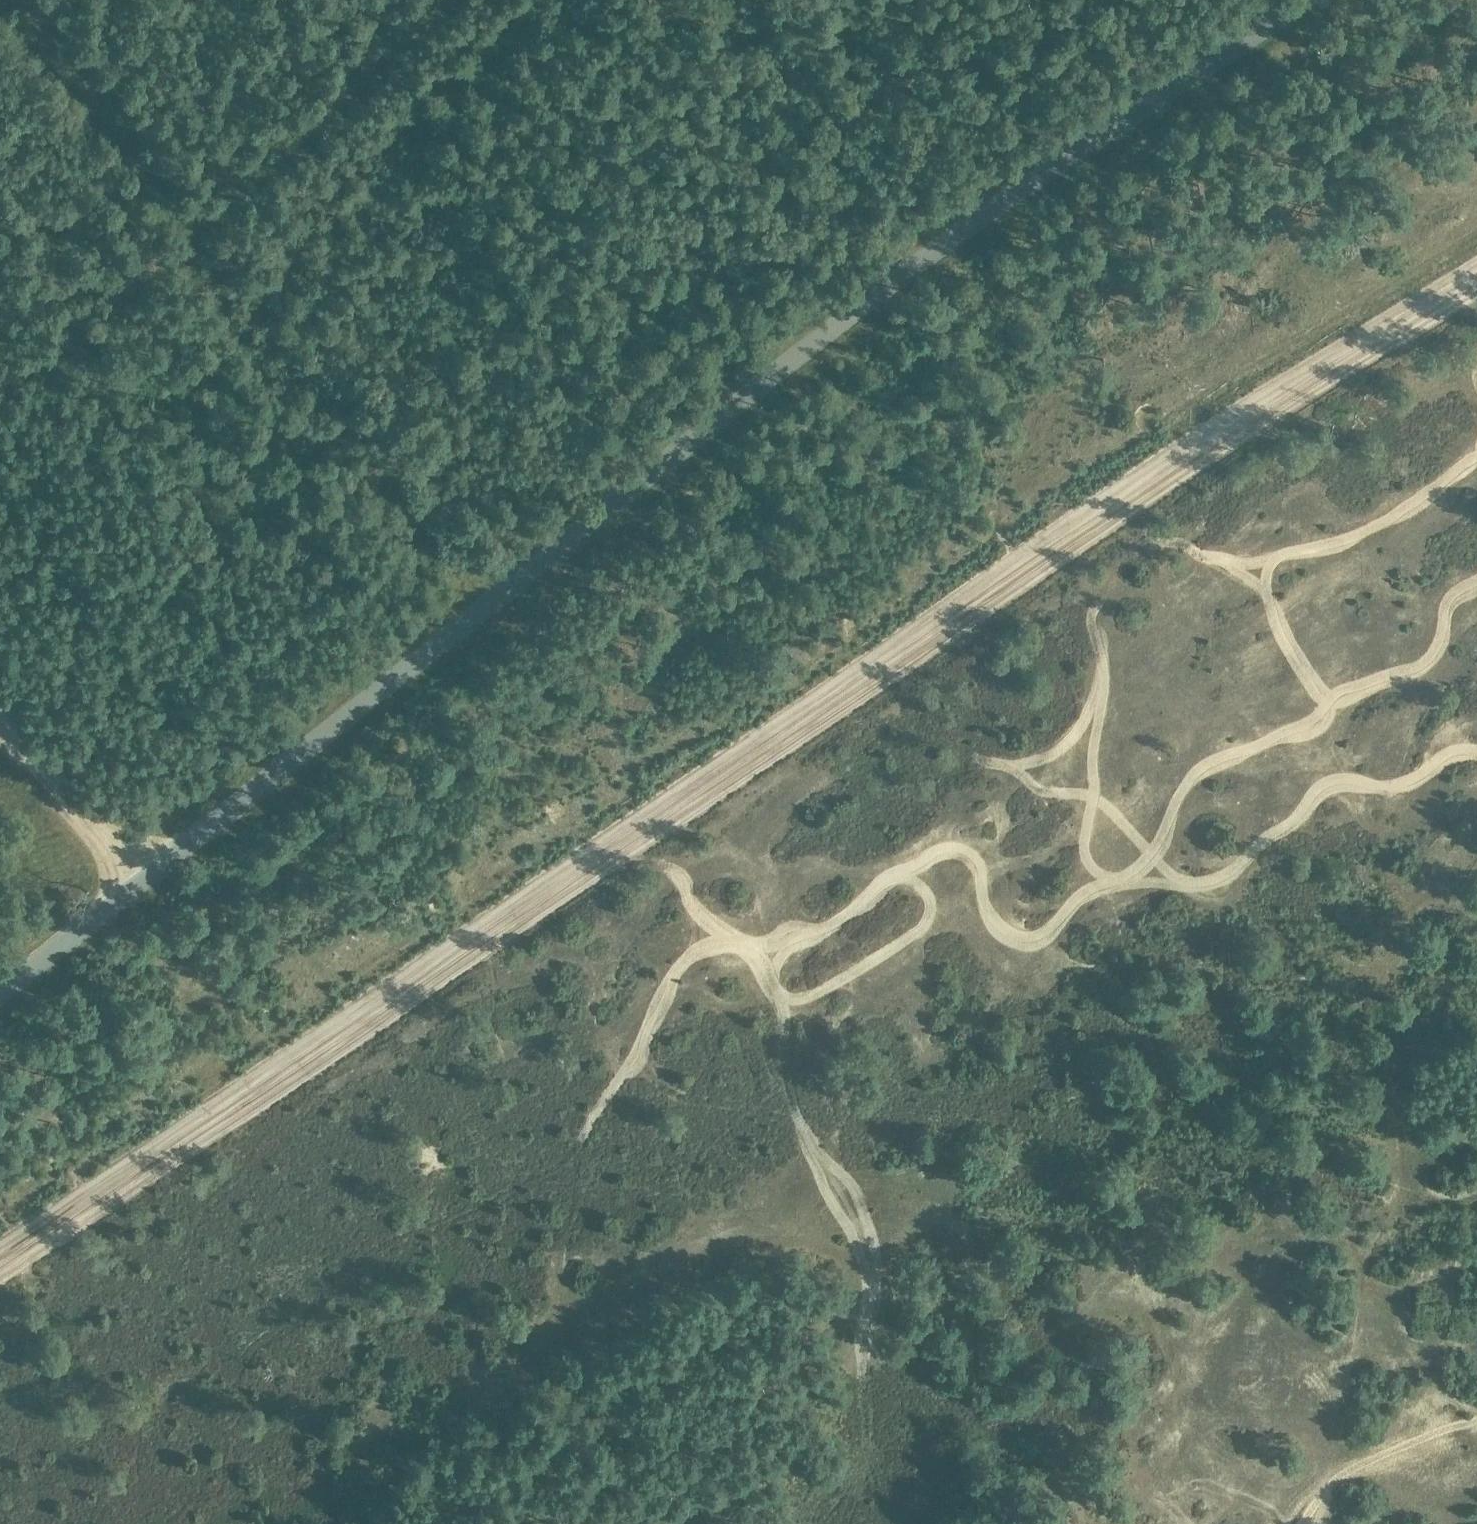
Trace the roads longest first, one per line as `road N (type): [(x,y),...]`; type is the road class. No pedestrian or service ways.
road 1 (track): [(1476,279),(1260,405),(0,1254)]
road 2 (track): [(136,884),(0,697)]

